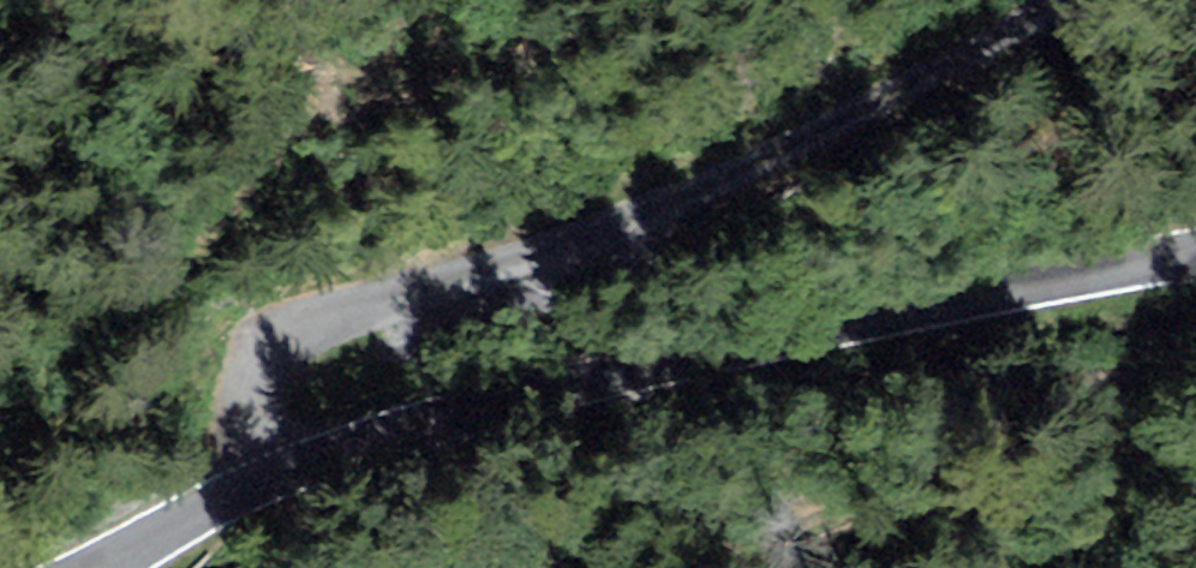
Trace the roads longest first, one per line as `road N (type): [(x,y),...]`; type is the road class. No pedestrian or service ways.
road 1 (unclassified): [(1195,253),(1025,280),(437,423),(266,478),(95,567)]
road 2 (track): [(236,492),(263,412),(309,343),(491,281),(985,70),(1092,0)]
road 3 (track): [(620,567),(660,546),(900,469),(1195,349)]

